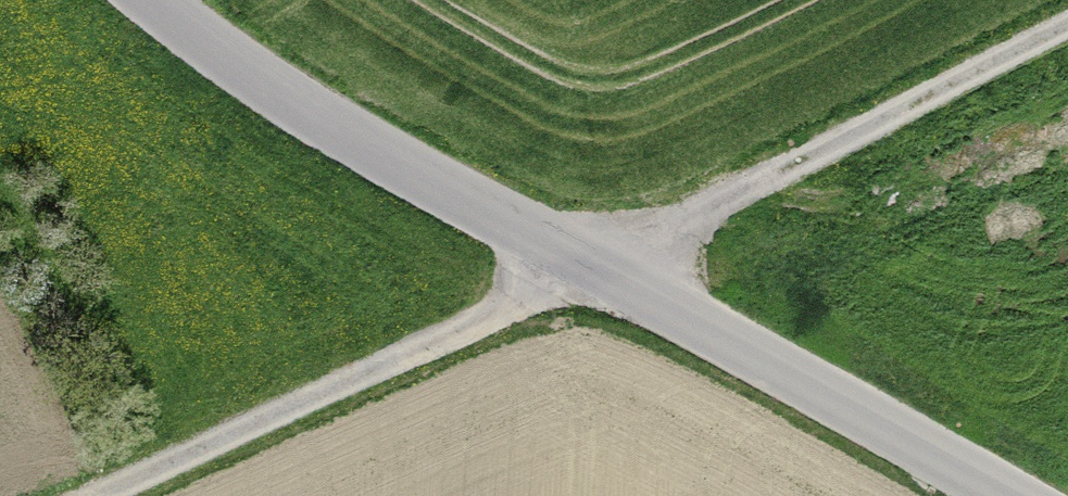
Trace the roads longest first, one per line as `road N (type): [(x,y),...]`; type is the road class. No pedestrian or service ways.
road 1 (track): [(1067,24),(587,268),(92,495)]
road 2 (tertiary): [(150,0),(295,102),(1000,495)]

